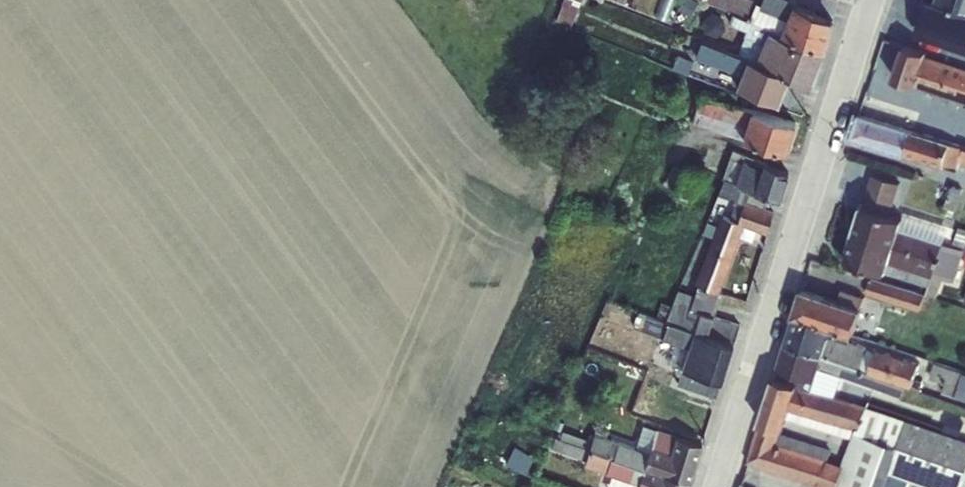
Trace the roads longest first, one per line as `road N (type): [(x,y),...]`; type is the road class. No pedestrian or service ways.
road 1 (residential): [(872,0),(709,486)]

